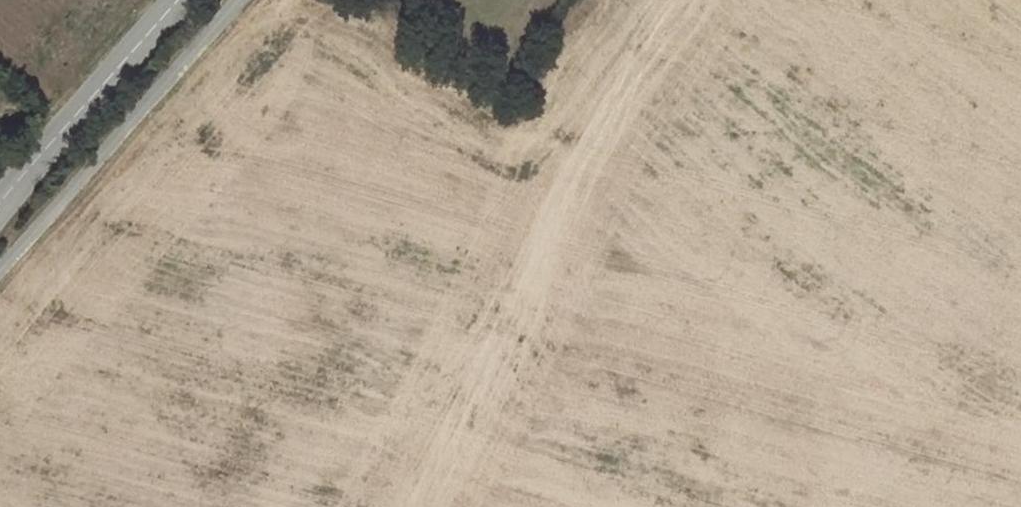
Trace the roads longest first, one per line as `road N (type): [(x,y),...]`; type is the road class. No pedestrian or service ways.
road 1 (unclassified): [(0,208),(179,0)]

